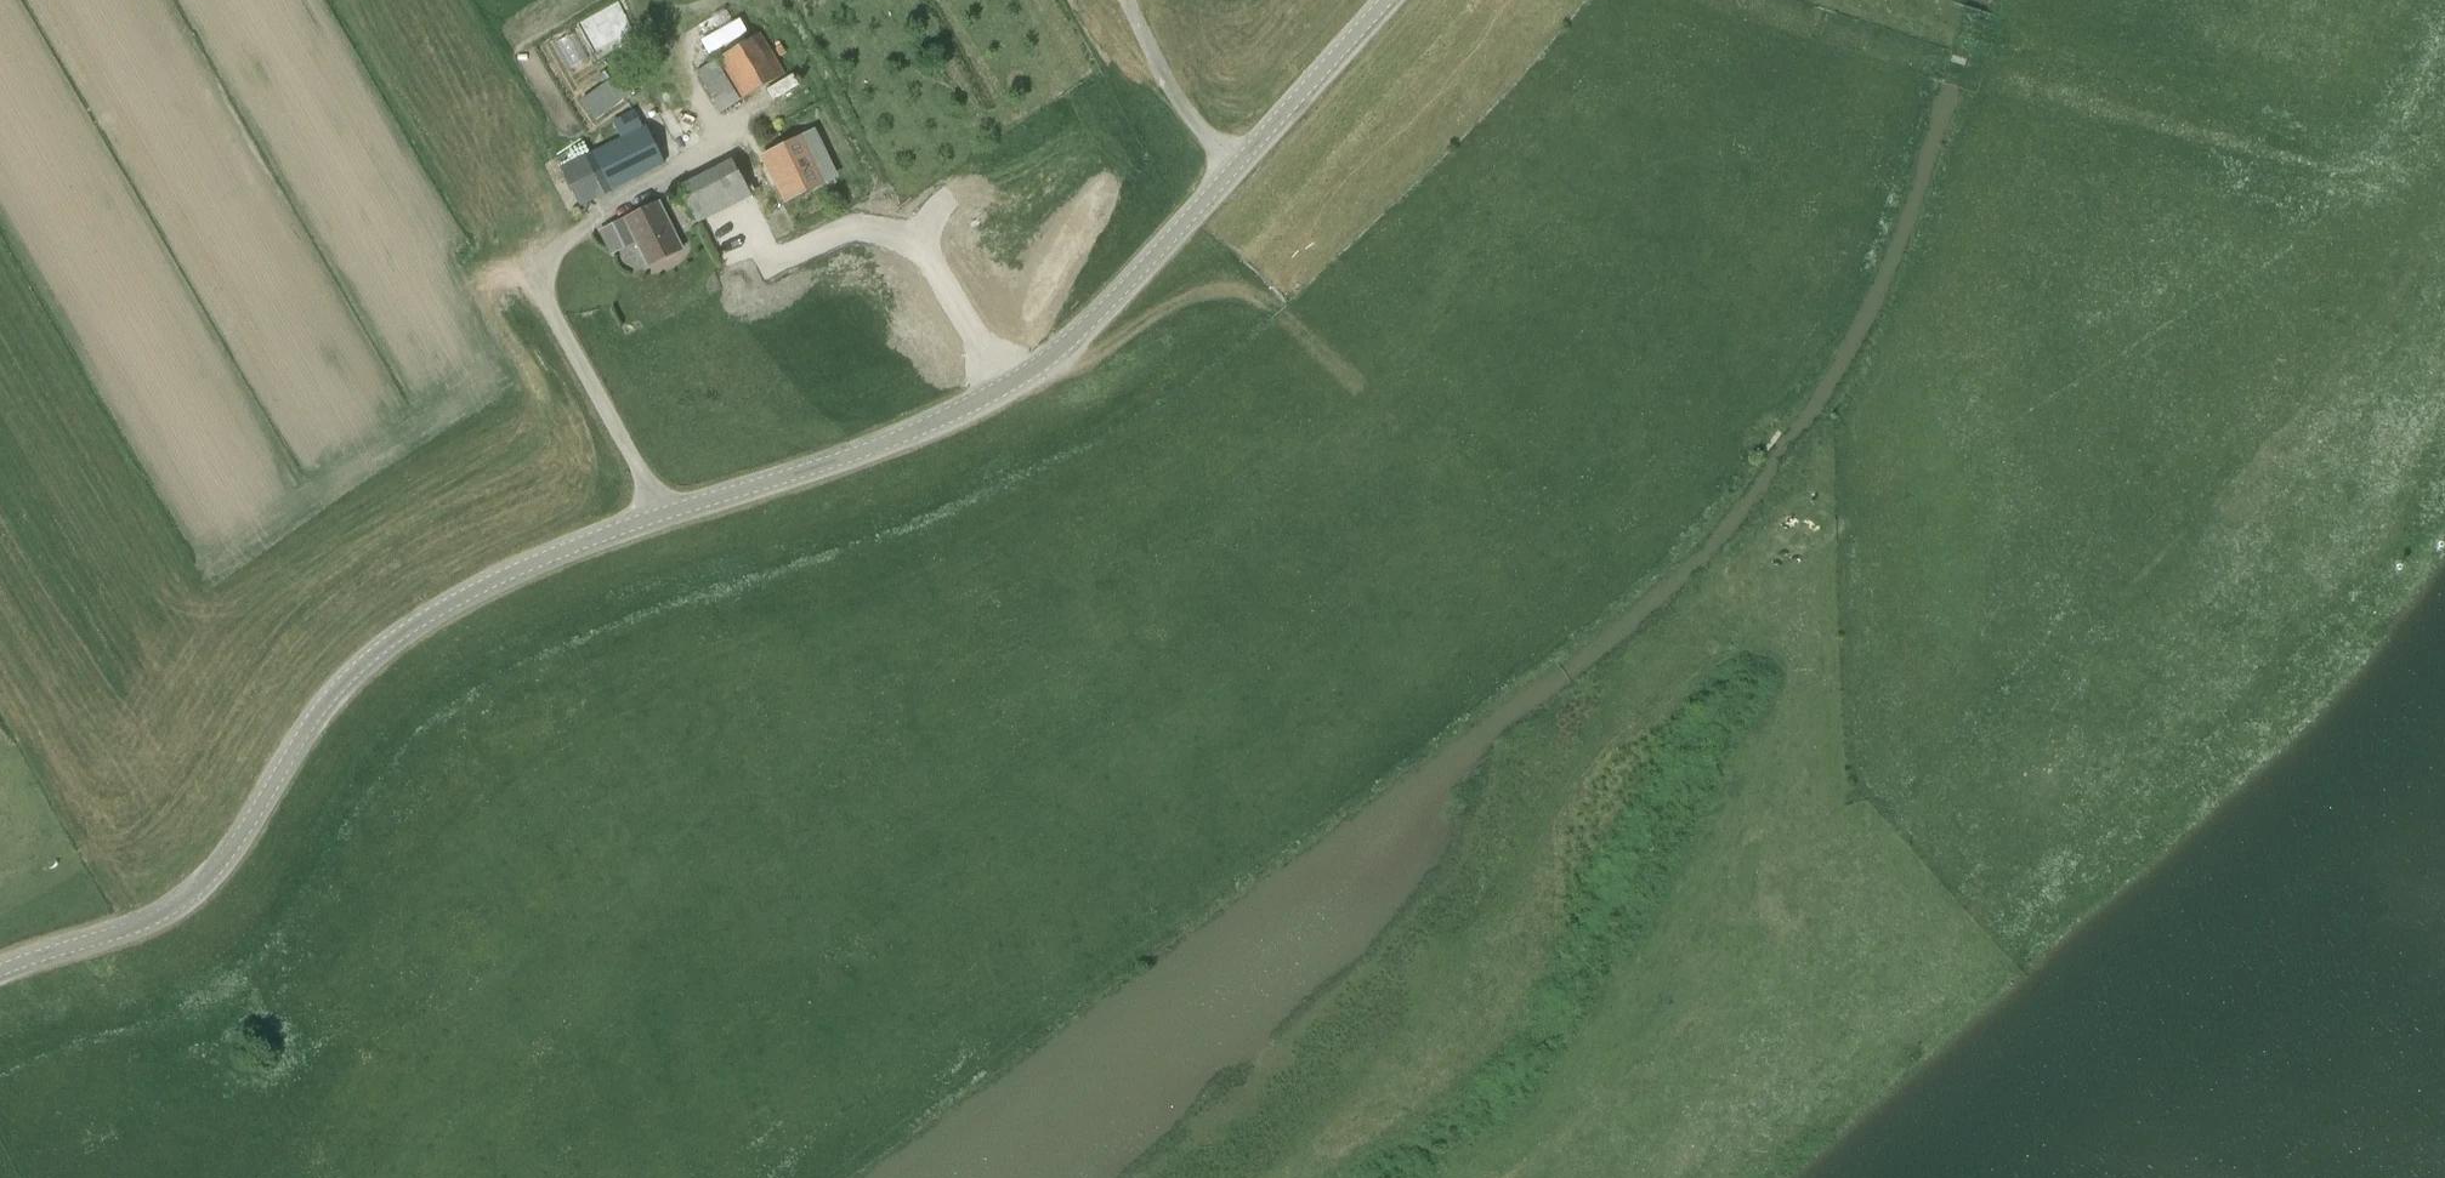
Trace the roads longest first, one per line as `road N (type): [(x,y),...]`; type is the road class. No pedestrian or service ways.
road 1 (tertiary): [(0,971),(173,911),(229,850),(317,711),(367,653),(489,574),(951,417),(1049,361),(1381,0)]

